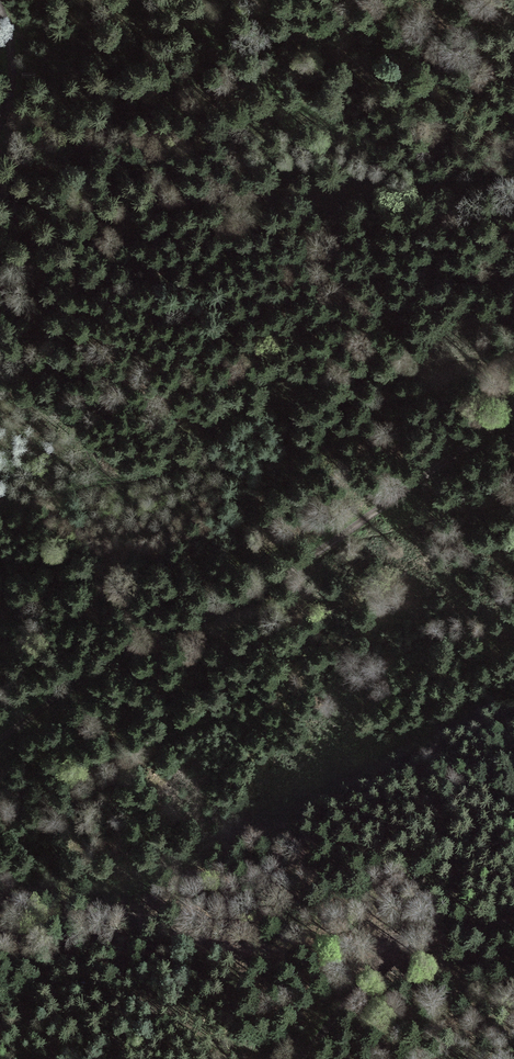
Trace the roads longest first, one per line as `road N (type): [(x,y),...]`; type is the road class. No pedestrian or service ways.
road 1 (track): [(0,742),(98,673),(292,576),(513,413)]
road 2 (track): [(0,930),(40,929),(87,913),(126,919),(171,941),(405,943)]
road 3 (track): [(303,1058),(378,956),(463,923),(513,914)]
road 4 (track): [(0,5),(13,72),(0,125)]

